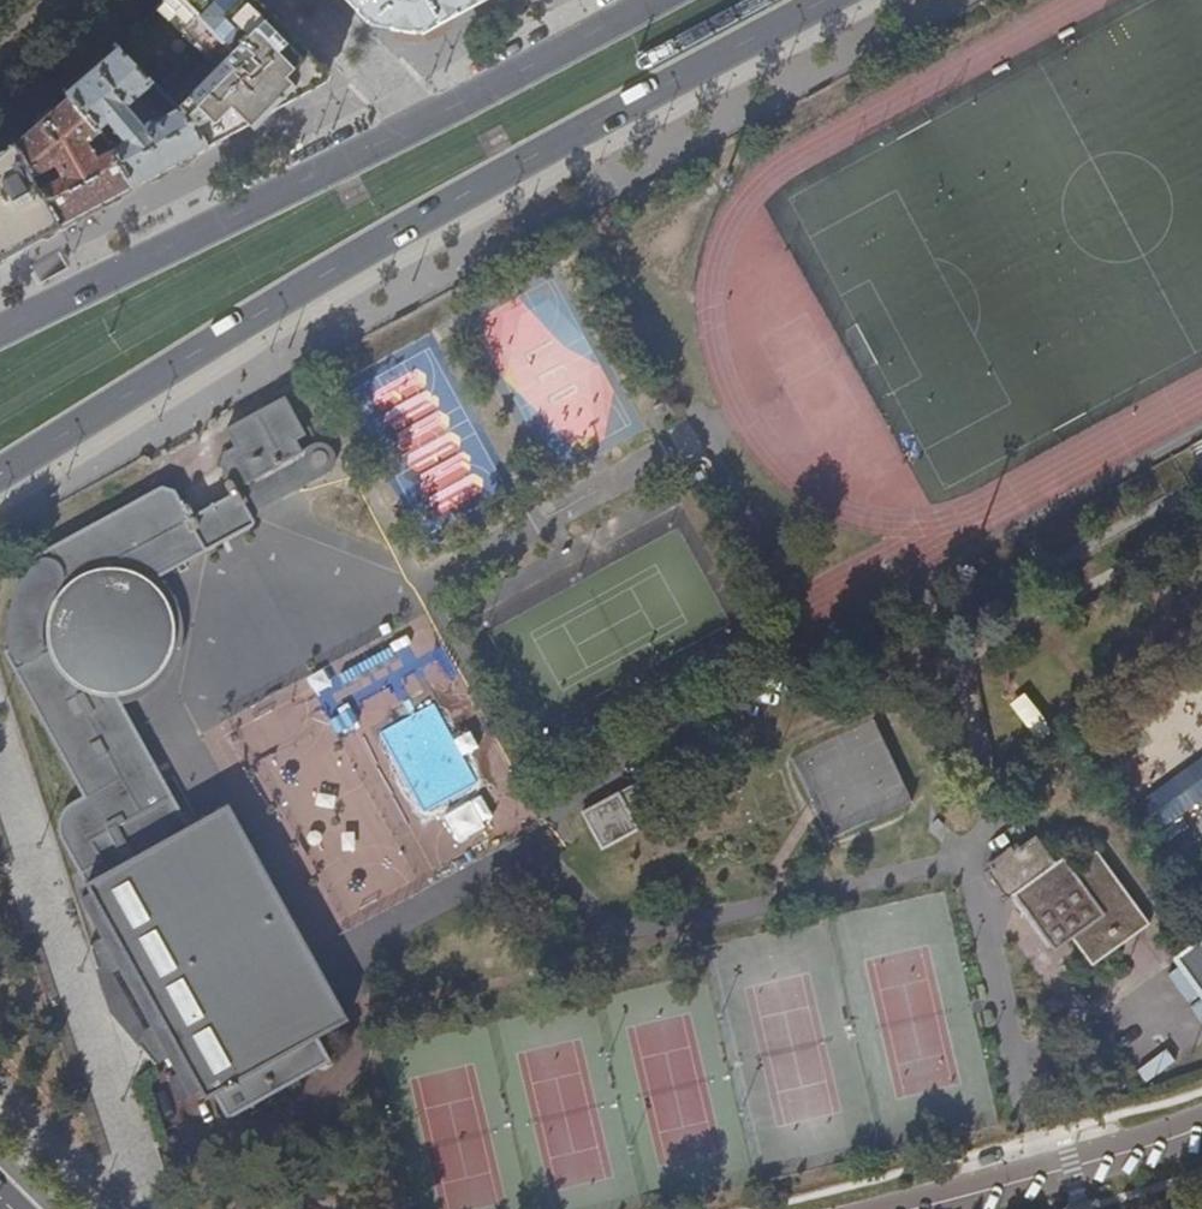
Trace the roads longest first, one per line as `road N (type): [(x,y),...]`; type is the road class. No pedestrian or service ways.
road 1 (primary): [(0,475),(260,314),(826,0)]
road 2 (primary): [(424,118),(0,333)]
road 3 (unclassified): [(912,1208),(1201,1127)]
road 4 (primary): [(651,0),(424,118)]
road 5 (residential): [(297,0),(424,118)]

